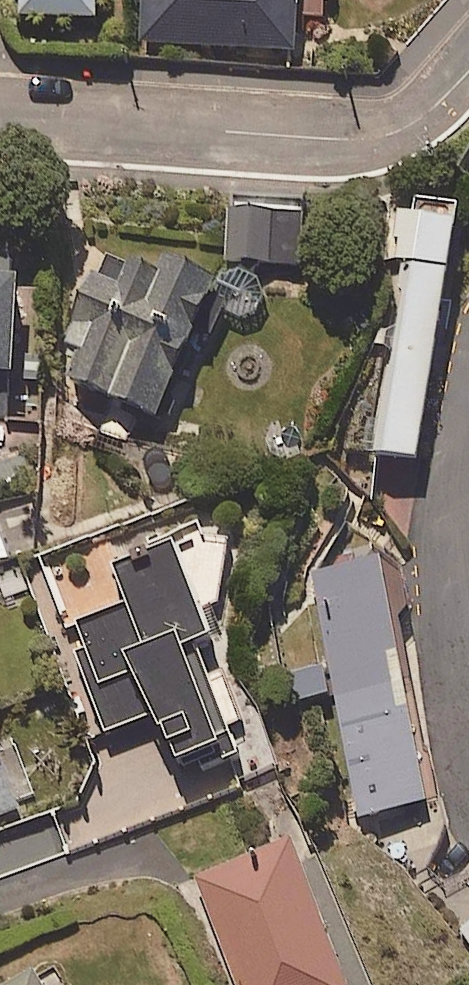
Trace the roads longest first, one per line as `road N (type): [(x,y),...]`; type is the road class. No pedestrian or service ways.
road 1 (residential): [(468,63),(413,127),(370,143),(0,121)]

